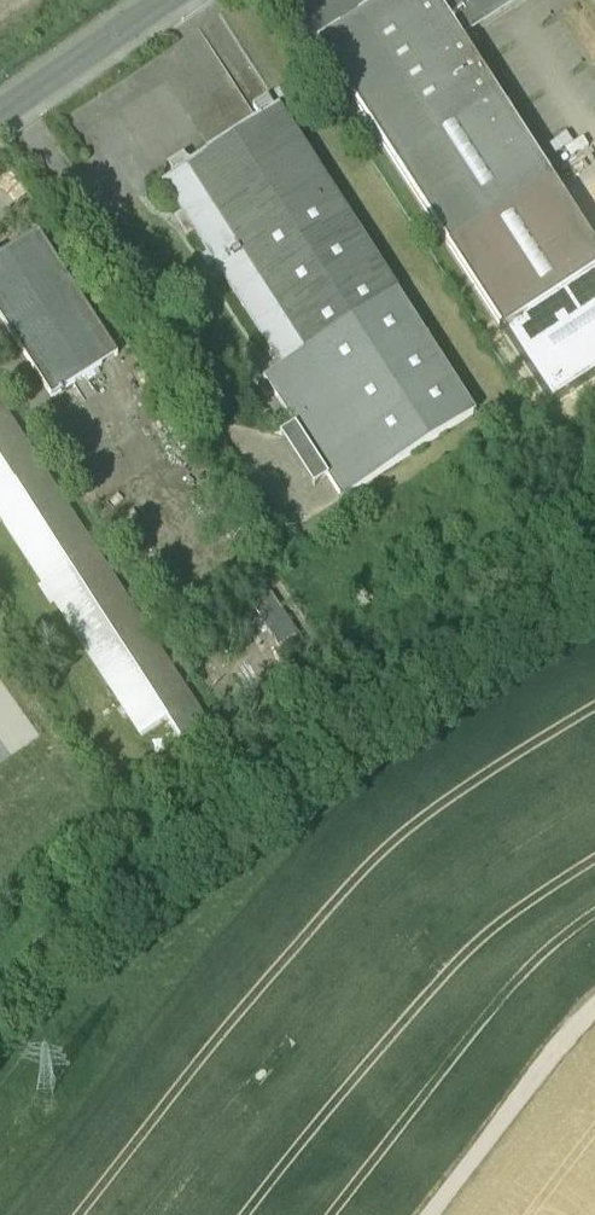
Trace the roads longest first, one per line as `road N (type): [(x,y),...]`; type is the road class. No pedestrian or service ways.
road 1 (track): [(435,1214),(594,1009)]
road 2 (unclassified): [(0,113),(169,0)]
road 3 (track): [(594,125),(577,112),(518,20),(550,0)]

